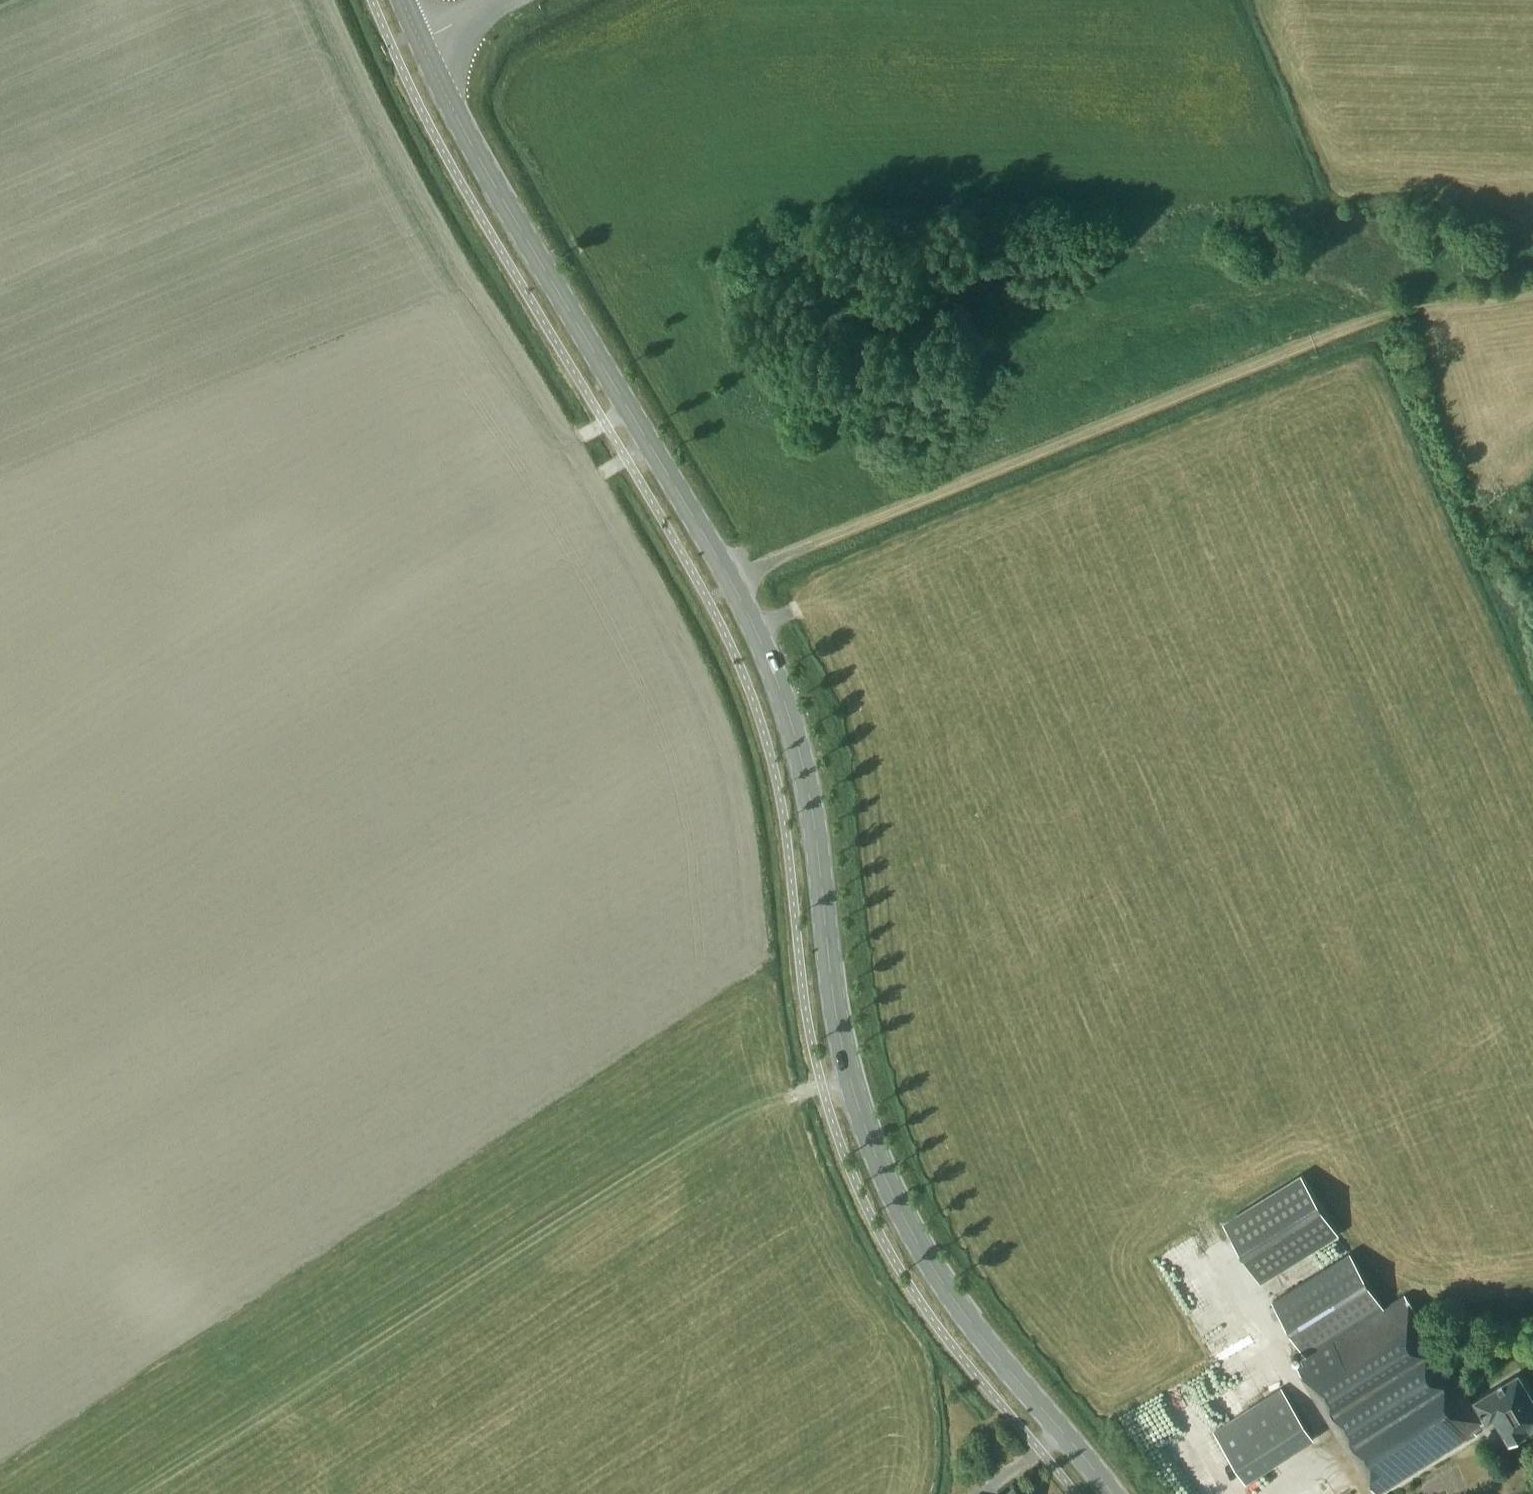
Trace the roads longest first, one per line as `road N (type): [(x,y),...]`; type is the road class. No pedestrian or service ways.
road 1 (primary): [(1112,1493),(946,1282),(889,1183),(844,1056),(818,831),(792,713),(740,591),(563,300),(402,0)]

